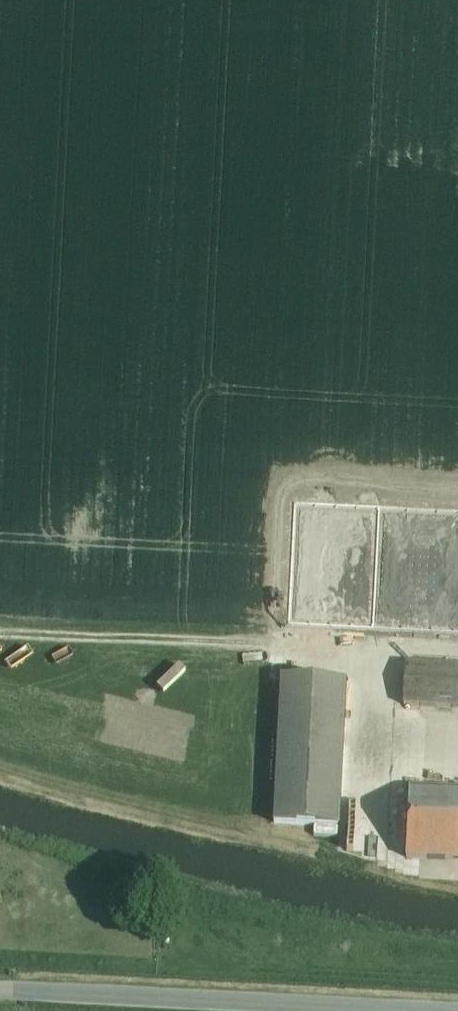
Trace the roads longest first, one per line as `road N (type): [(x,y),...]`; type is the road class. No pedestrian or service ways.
road 1 (unclassified): [(439,1010),(0,989)]

